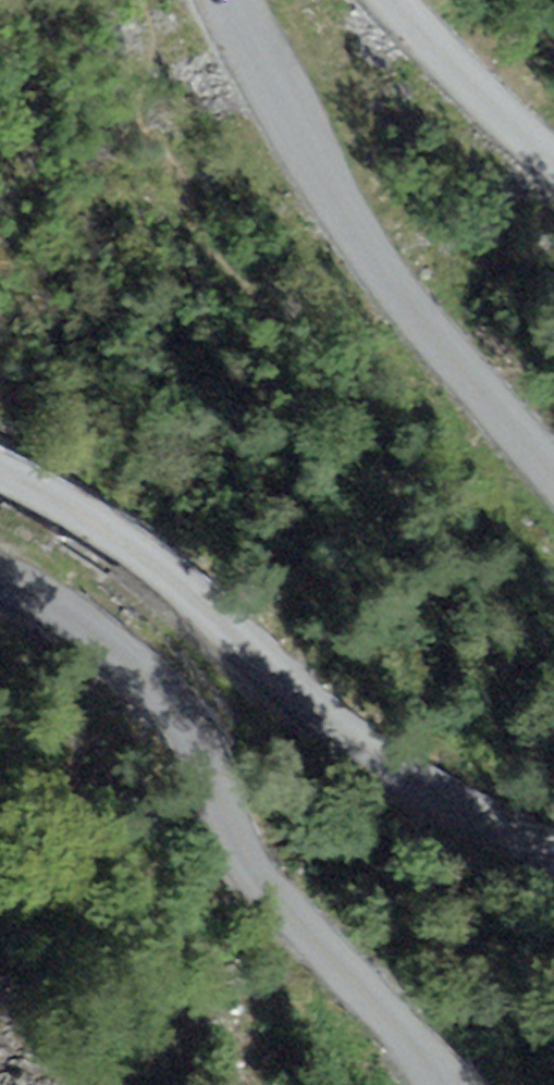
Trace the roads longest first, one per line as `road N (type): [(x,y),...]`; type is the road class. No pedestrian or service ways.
road 1 (unclassified): [(451,1084),(263,873),(201,746),(136,667),(36,592),(0,584)]
road 2 (unclassified): [(0,472),(79,510),(187,587),(307,694),(451,801),(553,847)]
road 3 (unclassified): [(553,471),(400,300),(308,154),(229,0)]
road 4 (unclassified): [(396,0),(553,155)]

